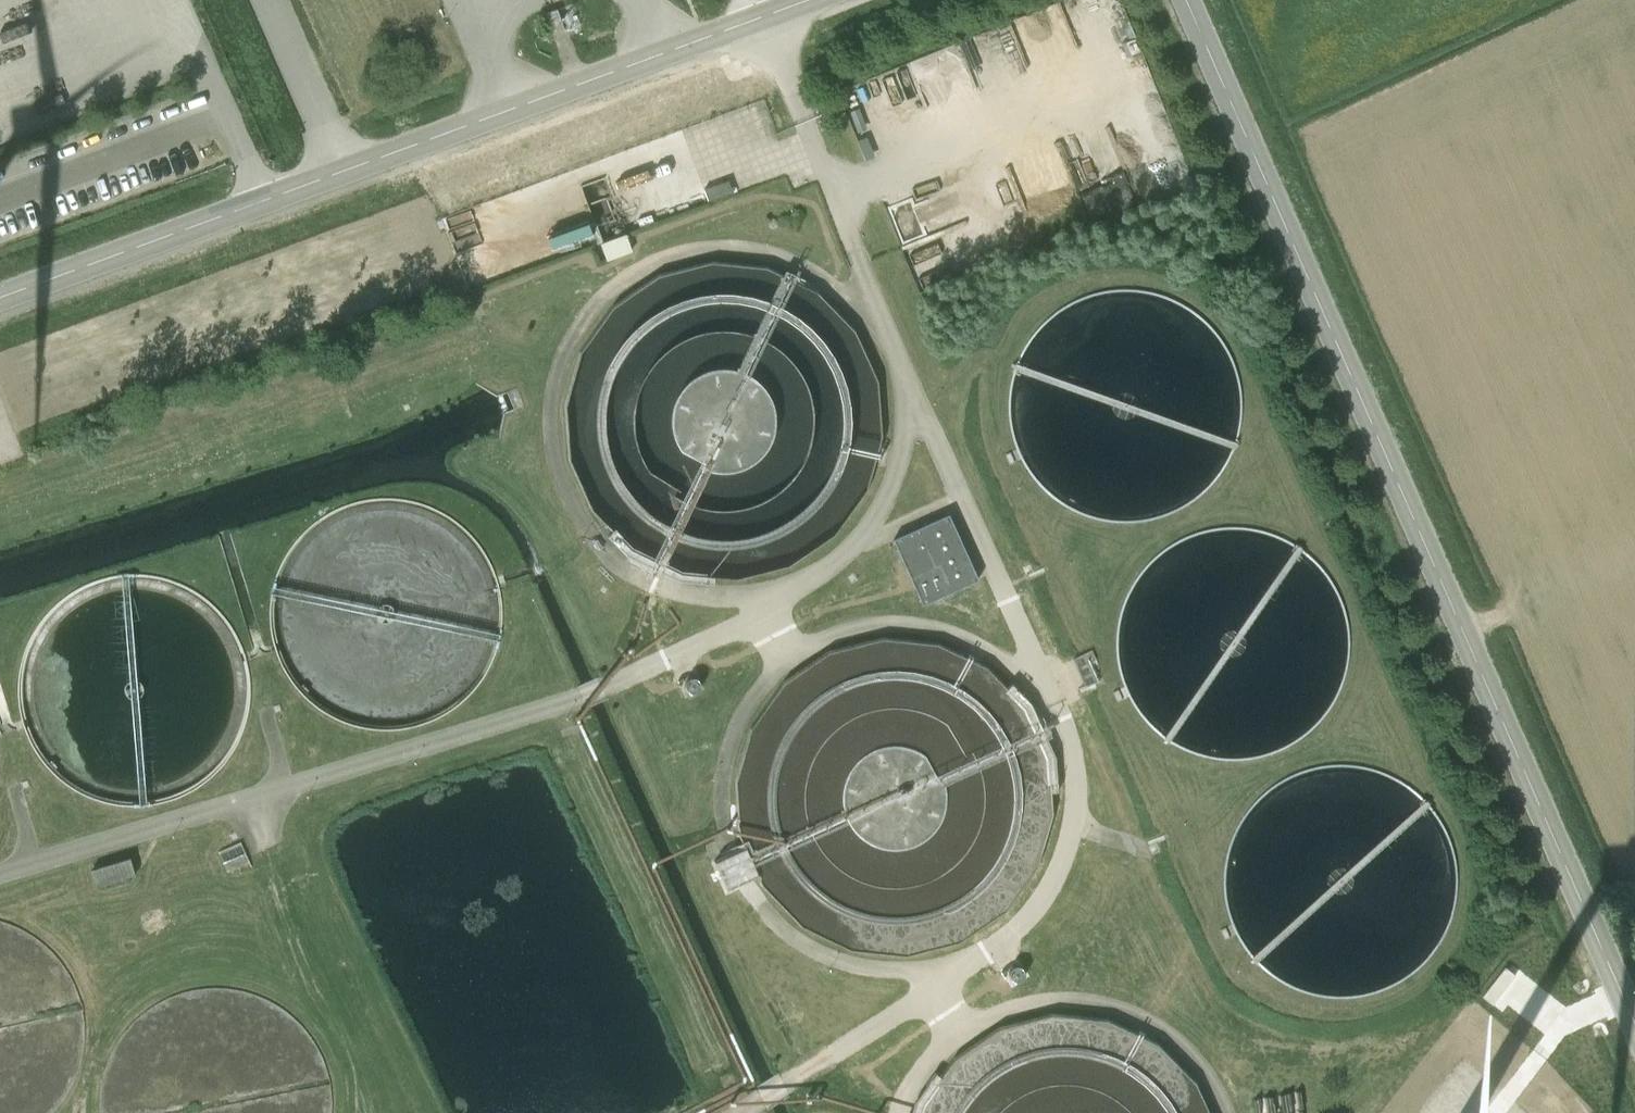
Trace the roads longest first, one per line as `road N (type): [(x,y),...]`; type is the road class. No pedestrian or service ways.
road 1 (unclassified): [(1634,1026),(1187,0)]
road 2 (unclassified): [(806,0),(0,297)]

